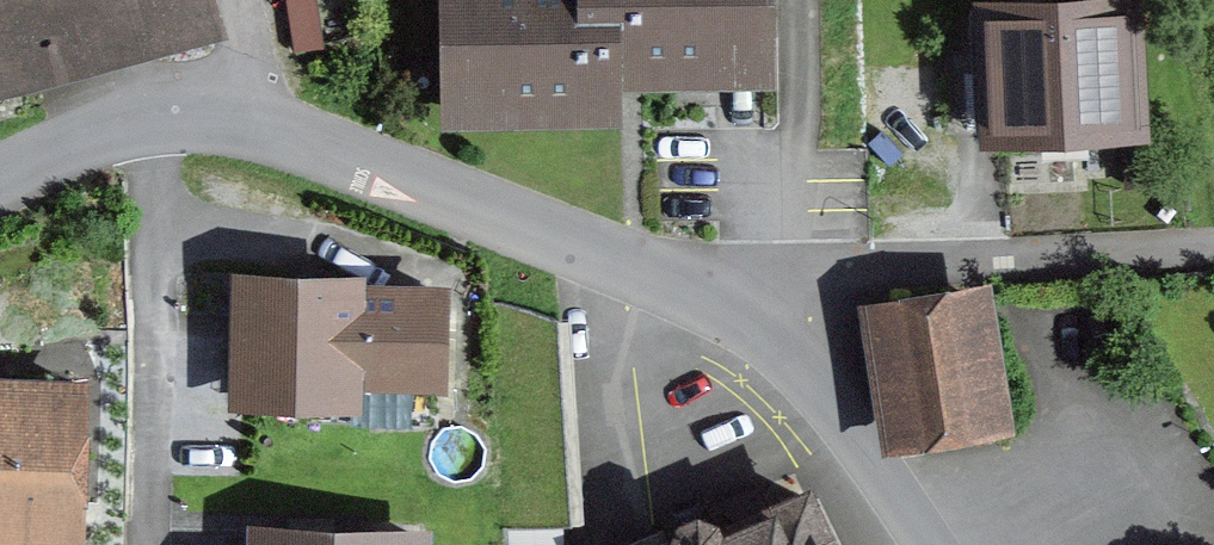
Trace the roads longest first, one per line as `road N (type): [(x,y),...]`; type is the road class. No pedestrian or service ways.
road 1 (residential): [(724,311),(215,125),(86,141),(0,179)]
road 2 (residential): [(1213,238),(863,263),(724,311)]
road 3 (residential): [(927,544),(780,339),(724,311)]

